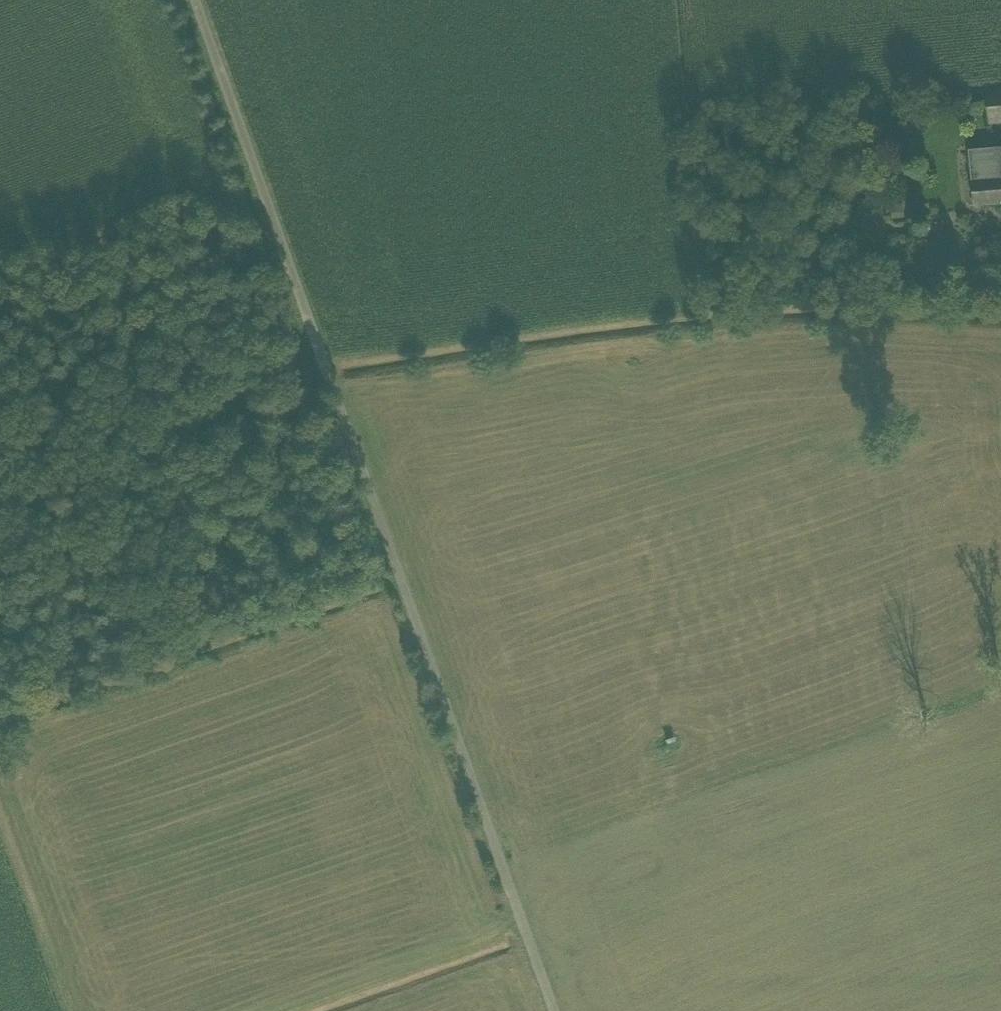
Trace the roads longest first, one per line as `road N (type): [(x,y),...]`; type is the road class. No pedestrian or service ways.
road 1 (track): [(193,0),(553,1010)]

